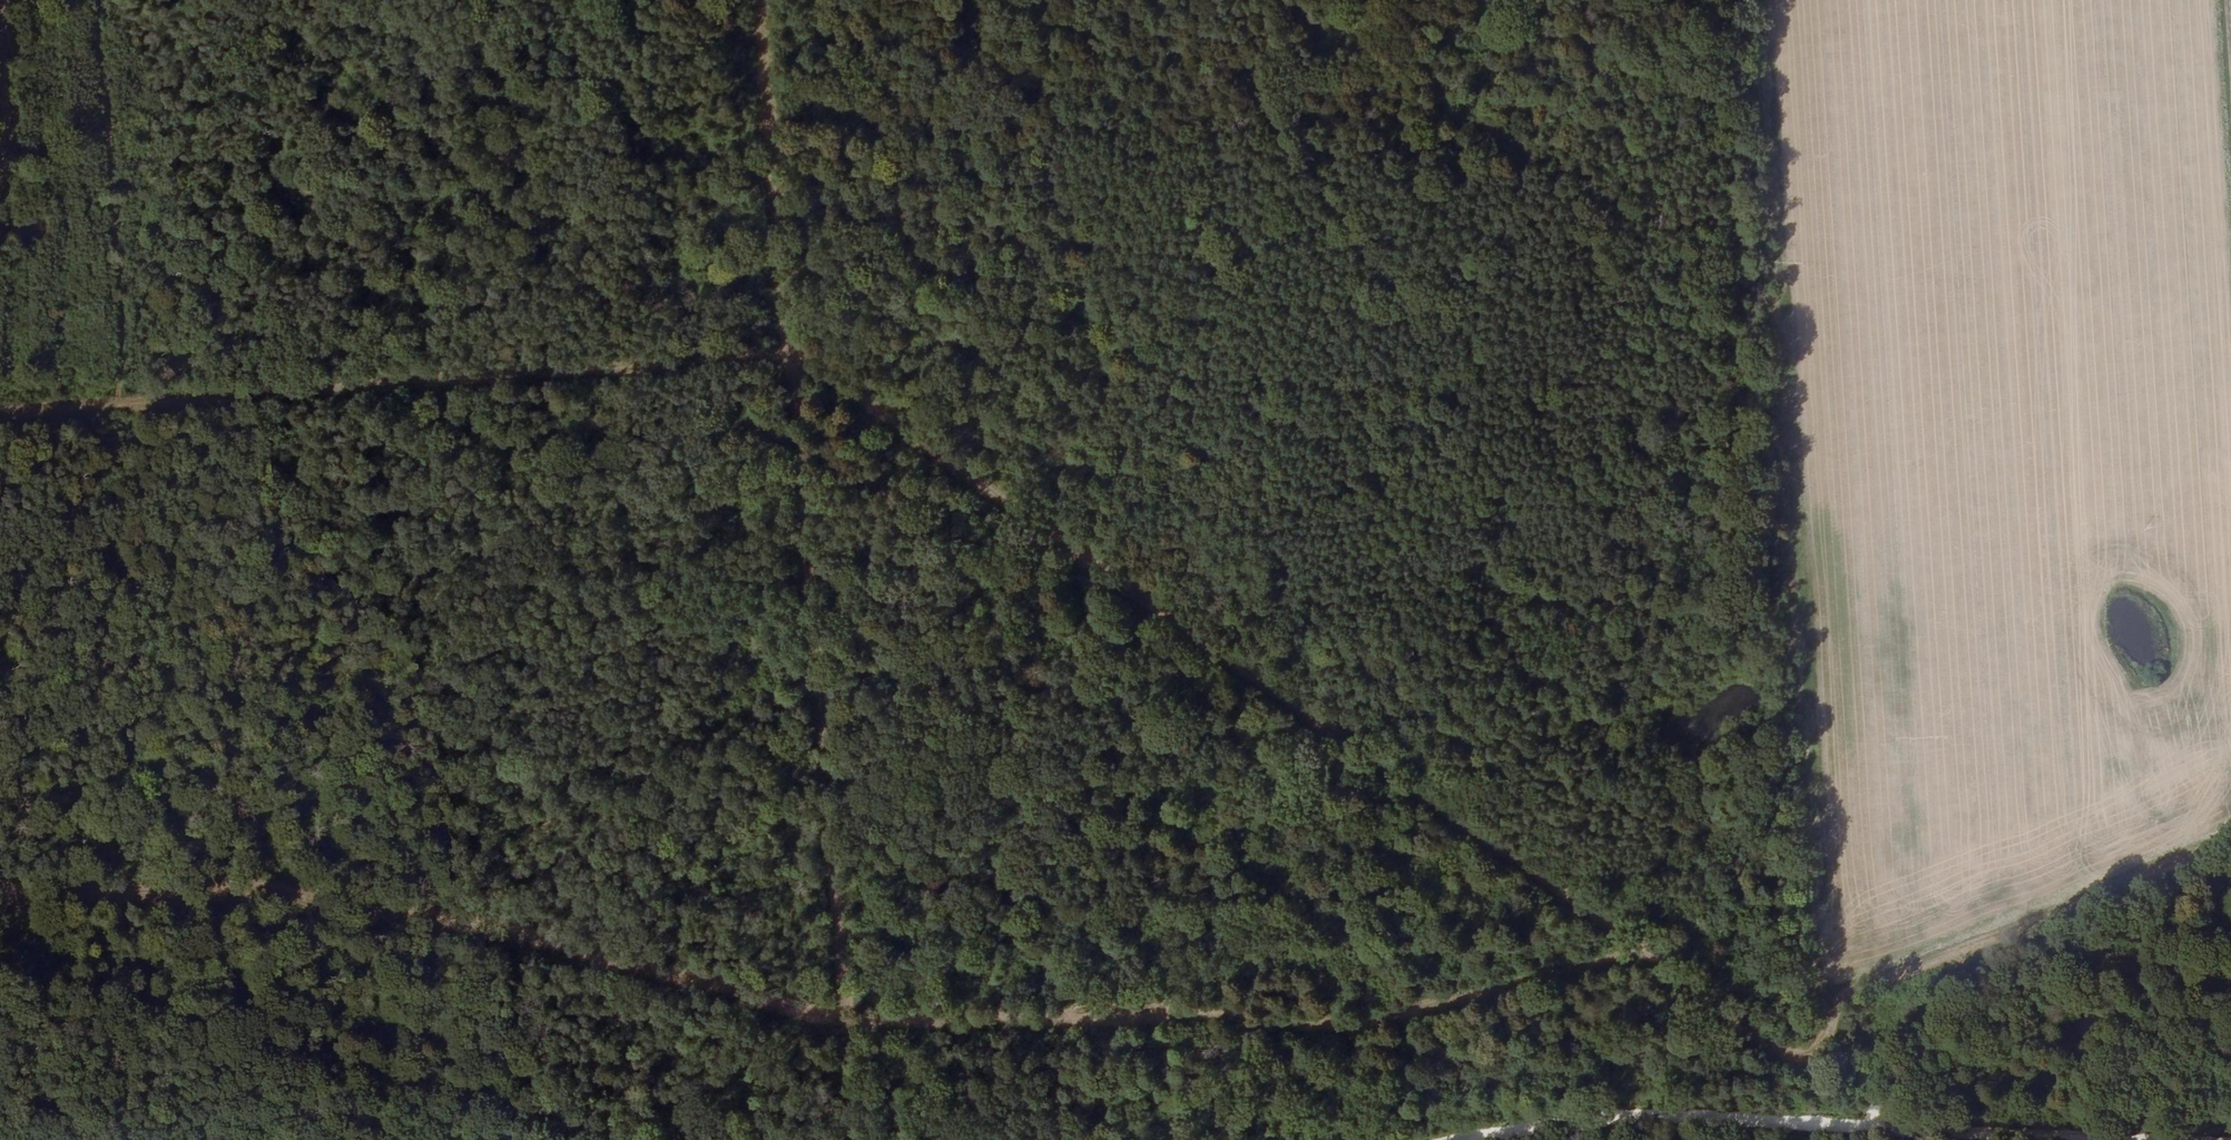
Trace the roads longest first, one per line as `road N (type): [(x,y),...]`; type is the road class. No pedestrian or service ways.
road 1 (track): [(763,0),(855,1139)]
road 2 (track): [(1458,1139),(1653,1117),(2099,1139)]
road 3 (track): [(1768,0),(1811,590)]

